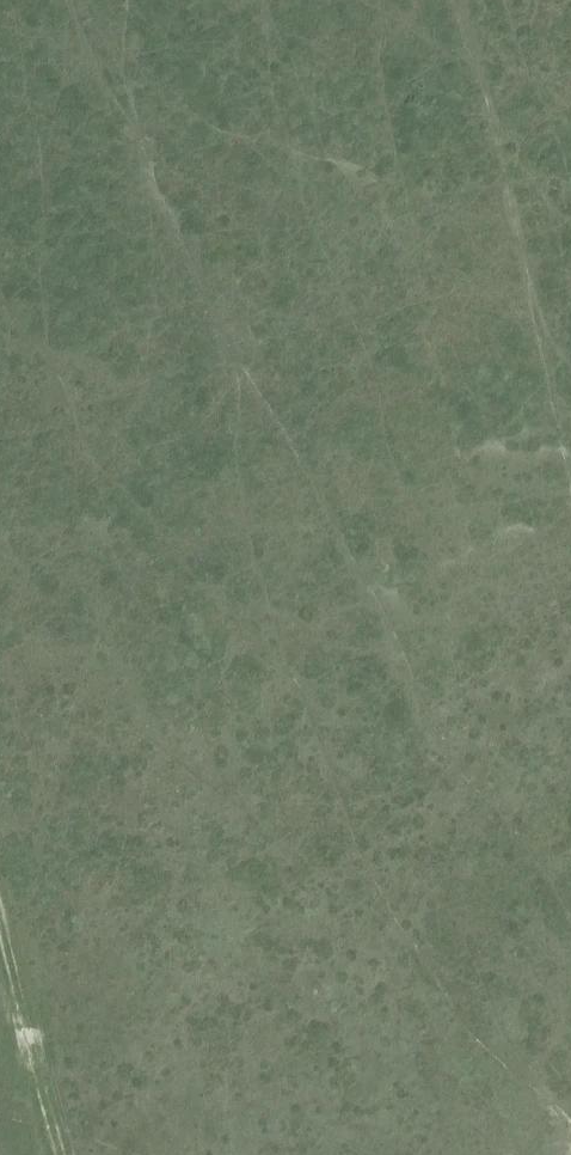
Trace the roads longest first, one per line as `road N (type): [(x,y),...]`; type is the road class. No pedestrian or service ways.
road 1 (track): [(66,1154),(0,902)]

